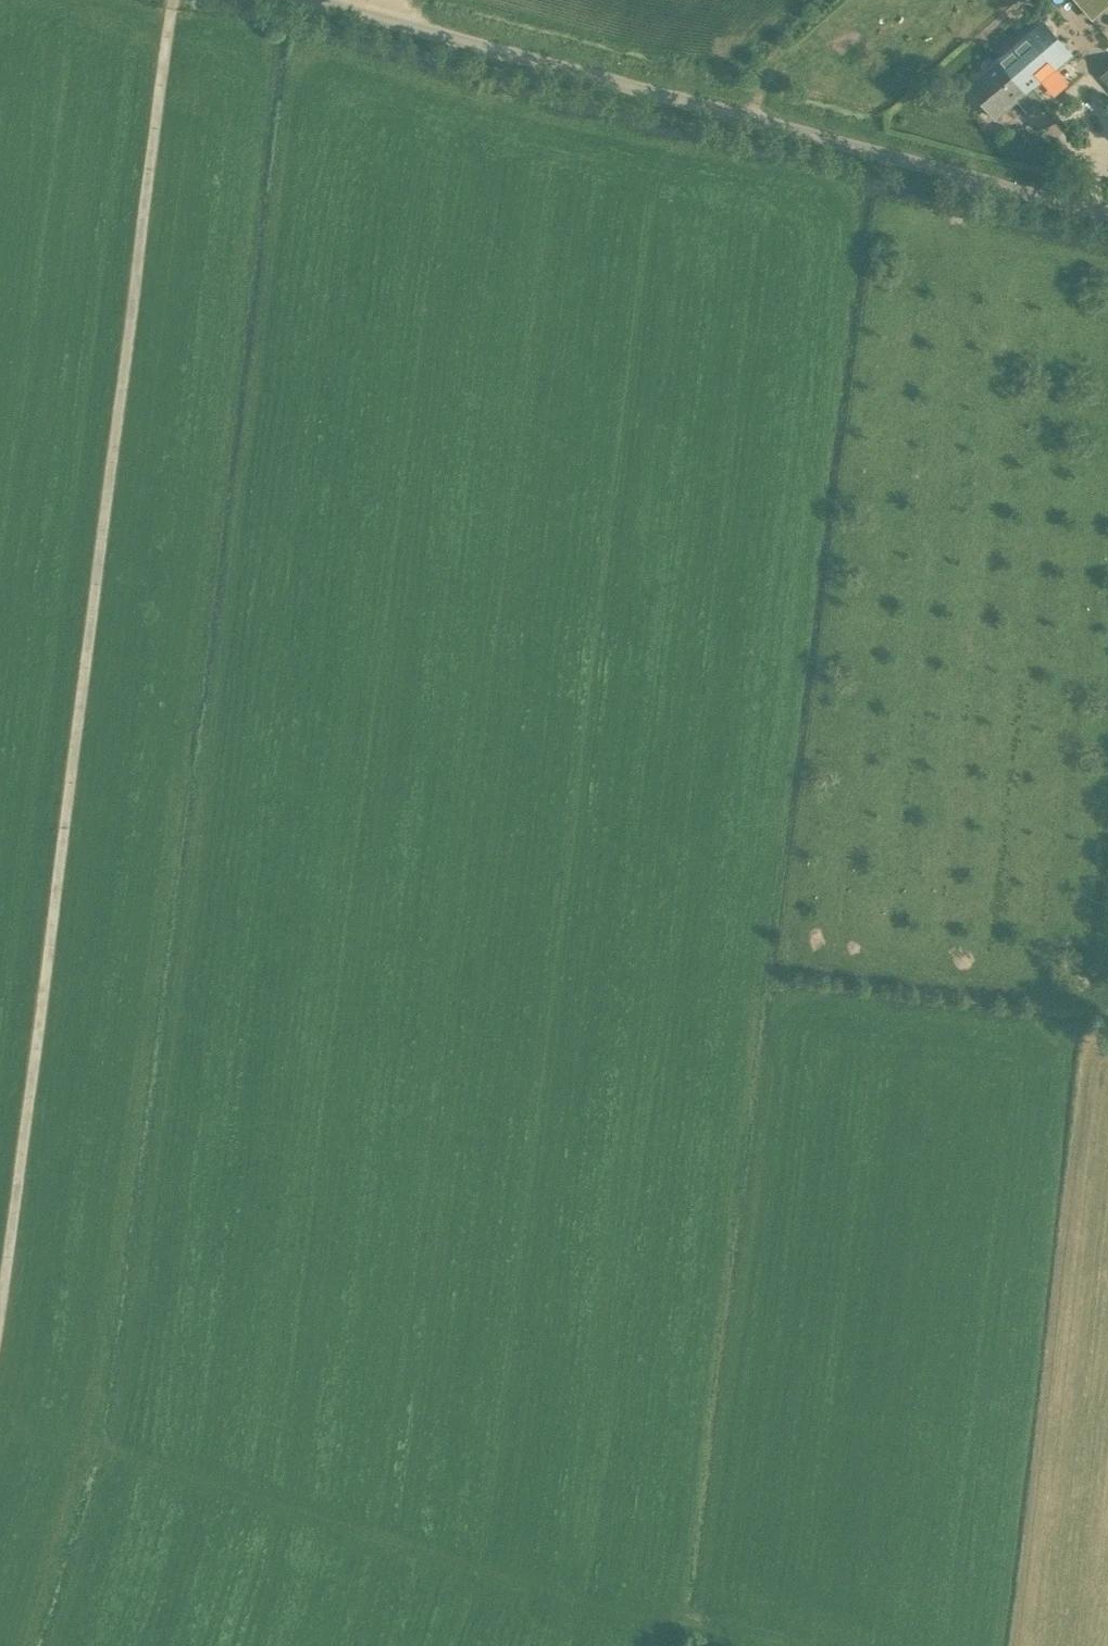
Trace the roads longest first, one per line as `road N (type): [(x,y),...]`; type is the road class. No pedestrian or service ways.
road 1 (track): [(173,0),(0,1319)]
road 2 (unclassified): [(1107,210),(305,0)]

